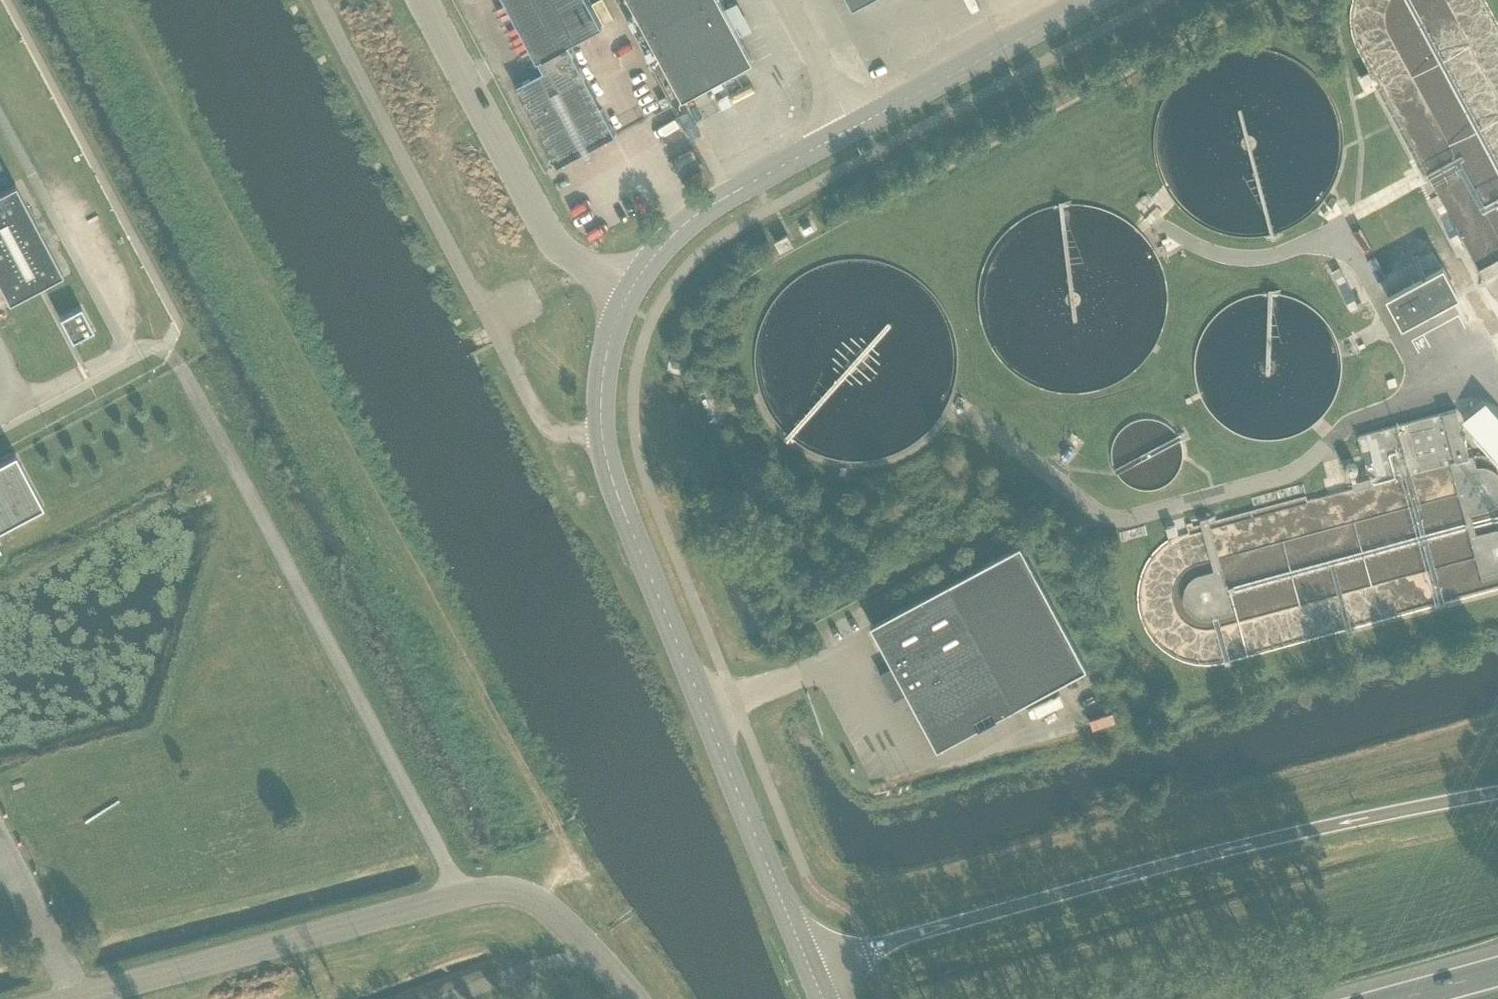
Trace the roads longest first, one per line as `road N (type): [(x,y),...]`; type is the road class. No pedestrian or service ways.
road 1 (motorway): [(1497,792),(1062,893),(812,973)]
road 2 (unclassified): [(628,998),(596,955),(546,910),(500,895),(461,898),(76,998)]
road 3 (tertiary): [(812,973),(617,492),(604,434)]
road 4 (unclassified): [(604,434),(559,433),(539,417),(319,0)]
road 5 (unclassified): [(631,288),(579,262),(551,237),(422,0)]
road 6 (tertiary): [(631,288),(688,220),(853,128)]
road 7 (tertiary): [(853,128),(1092,0)]
road 8 (unclassified): [(76,998),(0,855)]
road 9 (tertiary): [(604,434),(607,357),(631,288)]
road 10 (unclassified): [(853,128),(784,0)]

